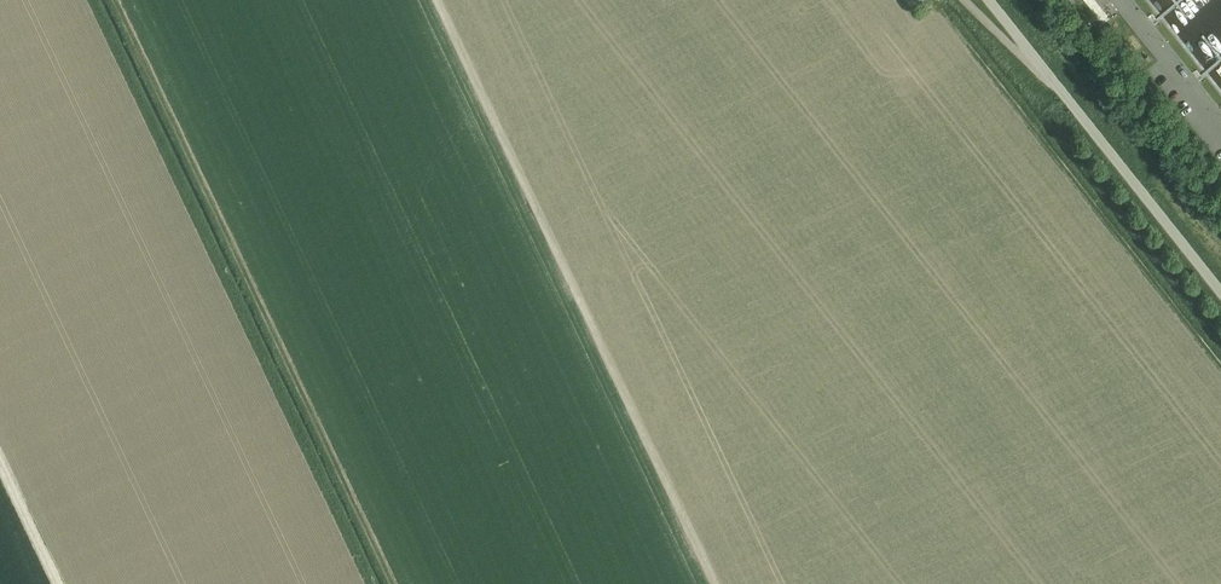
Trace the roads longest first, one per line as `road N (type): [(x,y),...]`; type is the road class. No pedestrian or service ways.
road 1 (track): [(715,583),(438,0)]
road 2 (unclassified): [(1220,293),(991,0)]
road 3 (track): [(59,583),(0,460)]

